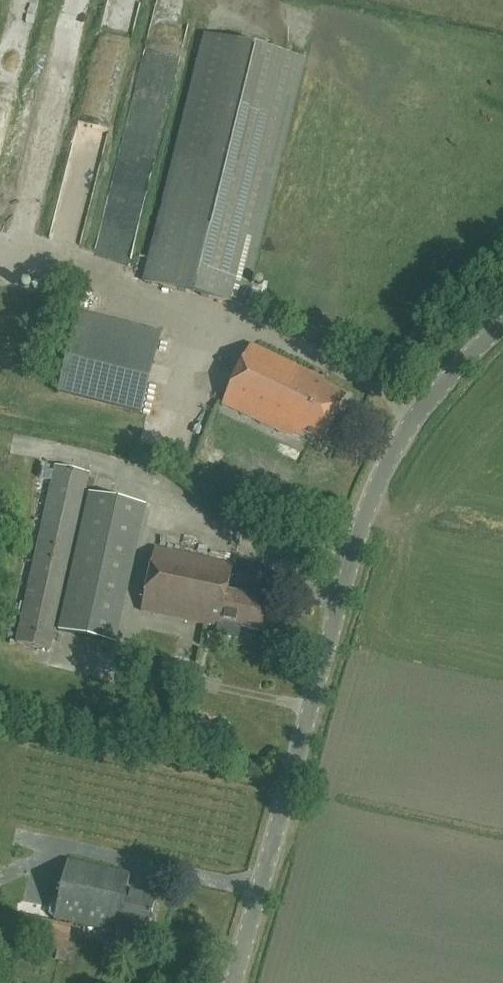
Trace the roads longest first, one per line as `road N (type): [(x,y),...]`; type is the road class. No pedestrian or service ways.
road 1 (tertiary): [(232,982),(388,457),(445,379),(502,326)]

